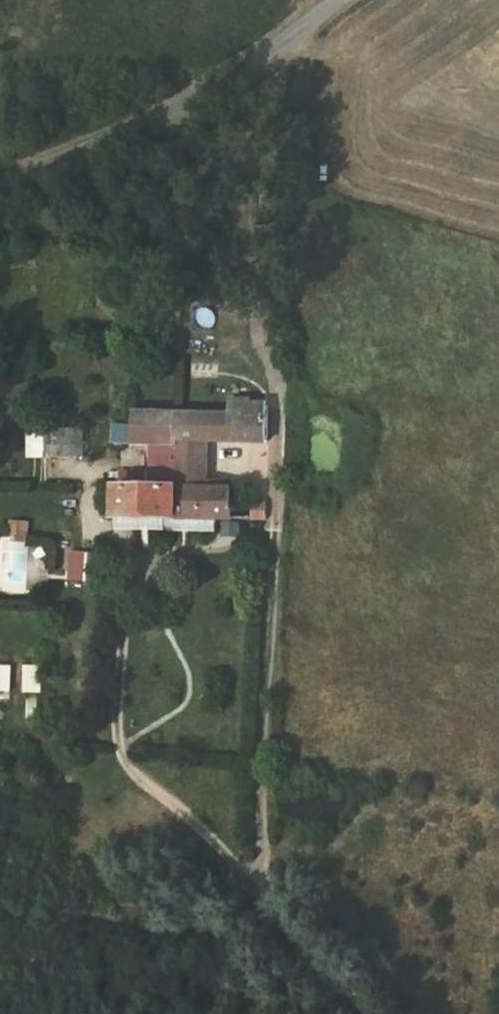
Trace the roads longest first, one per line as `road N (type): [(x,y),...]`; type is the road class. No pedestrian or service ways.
road 1 (unclassified): [(345,0),(288,41),(0,182)]

